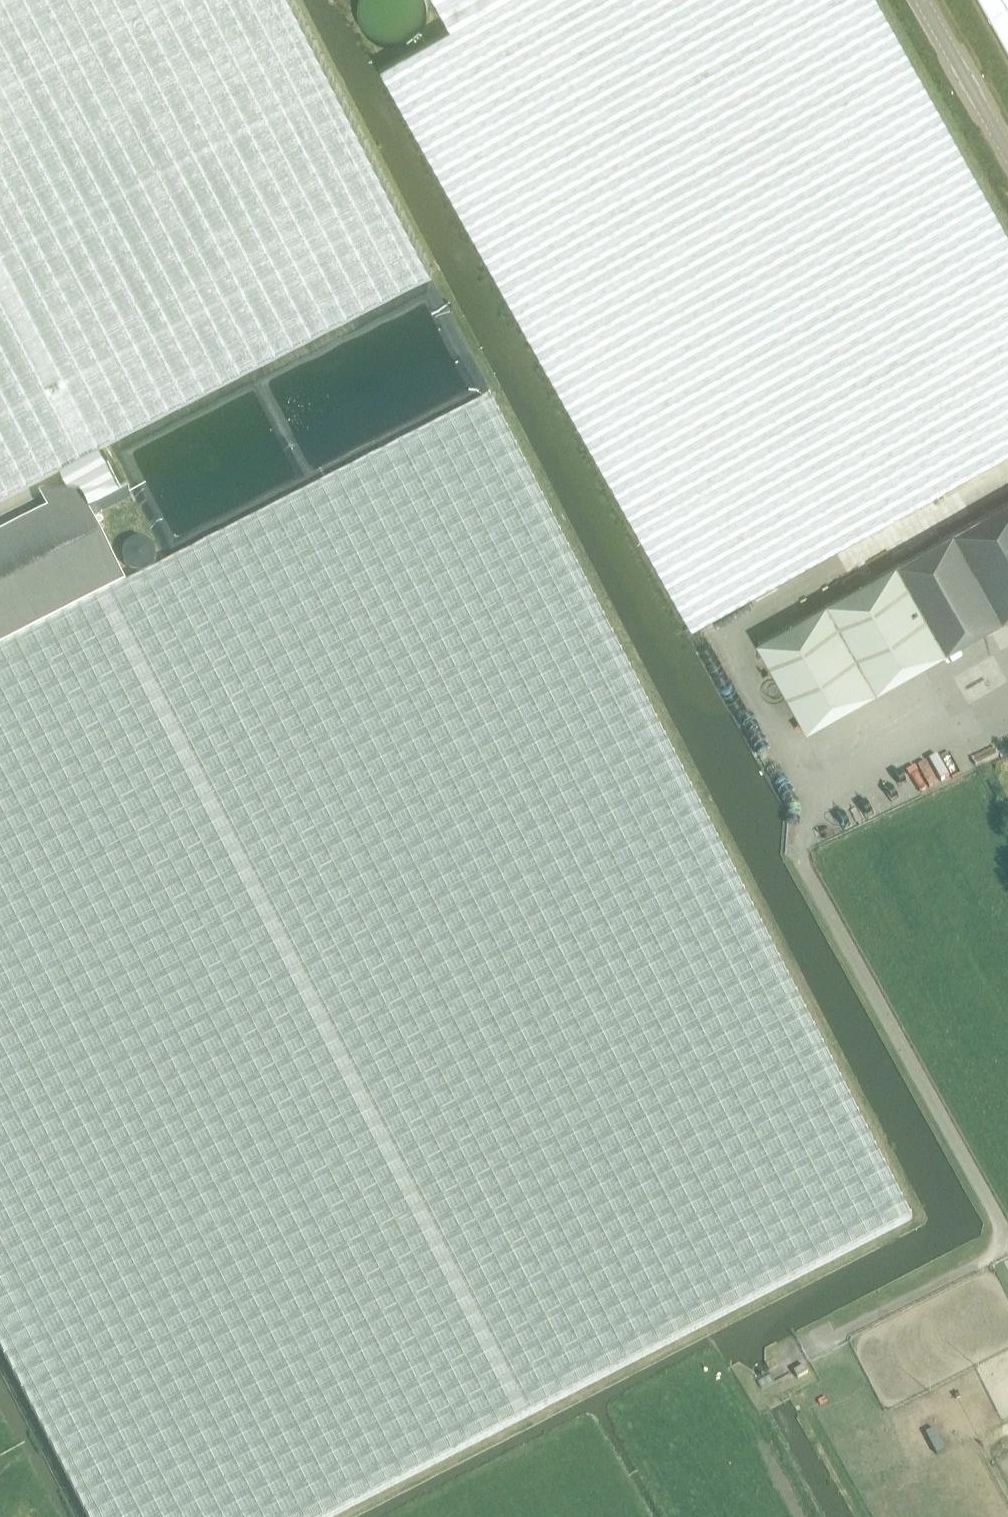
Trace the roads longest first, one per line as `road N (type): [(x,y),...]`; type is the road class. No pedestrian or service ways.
road 1 (tertiary): [(1007,154),(922,0)]

